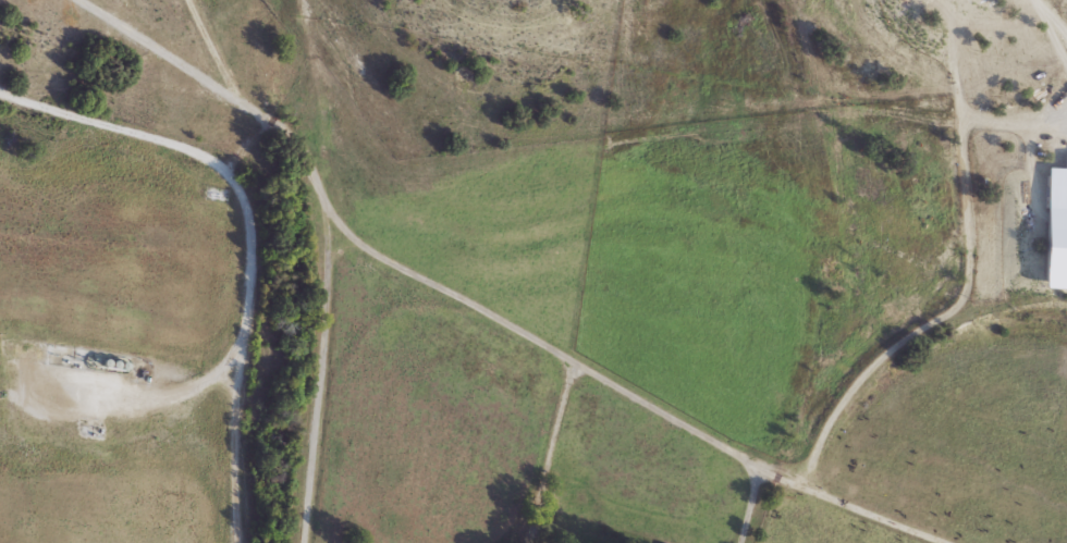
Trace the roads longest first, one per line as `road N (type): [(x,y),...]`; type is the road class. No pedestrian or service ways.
road 1 (track): [(326,203),(360,245),(763,471),(941,542)]
road 2 (residential): [(792,483),(863,374),(951,310),(967,284),(971,247),(945,0)]
road 3 (residential): [(149,399),(197,383),(243,336),(247,211),(221,168),(195,152),(0,91)]
road 4 (residential): [(326,203),(306,542)]
road 5 (residential): [(326,203),(286,132),(75,0)]

